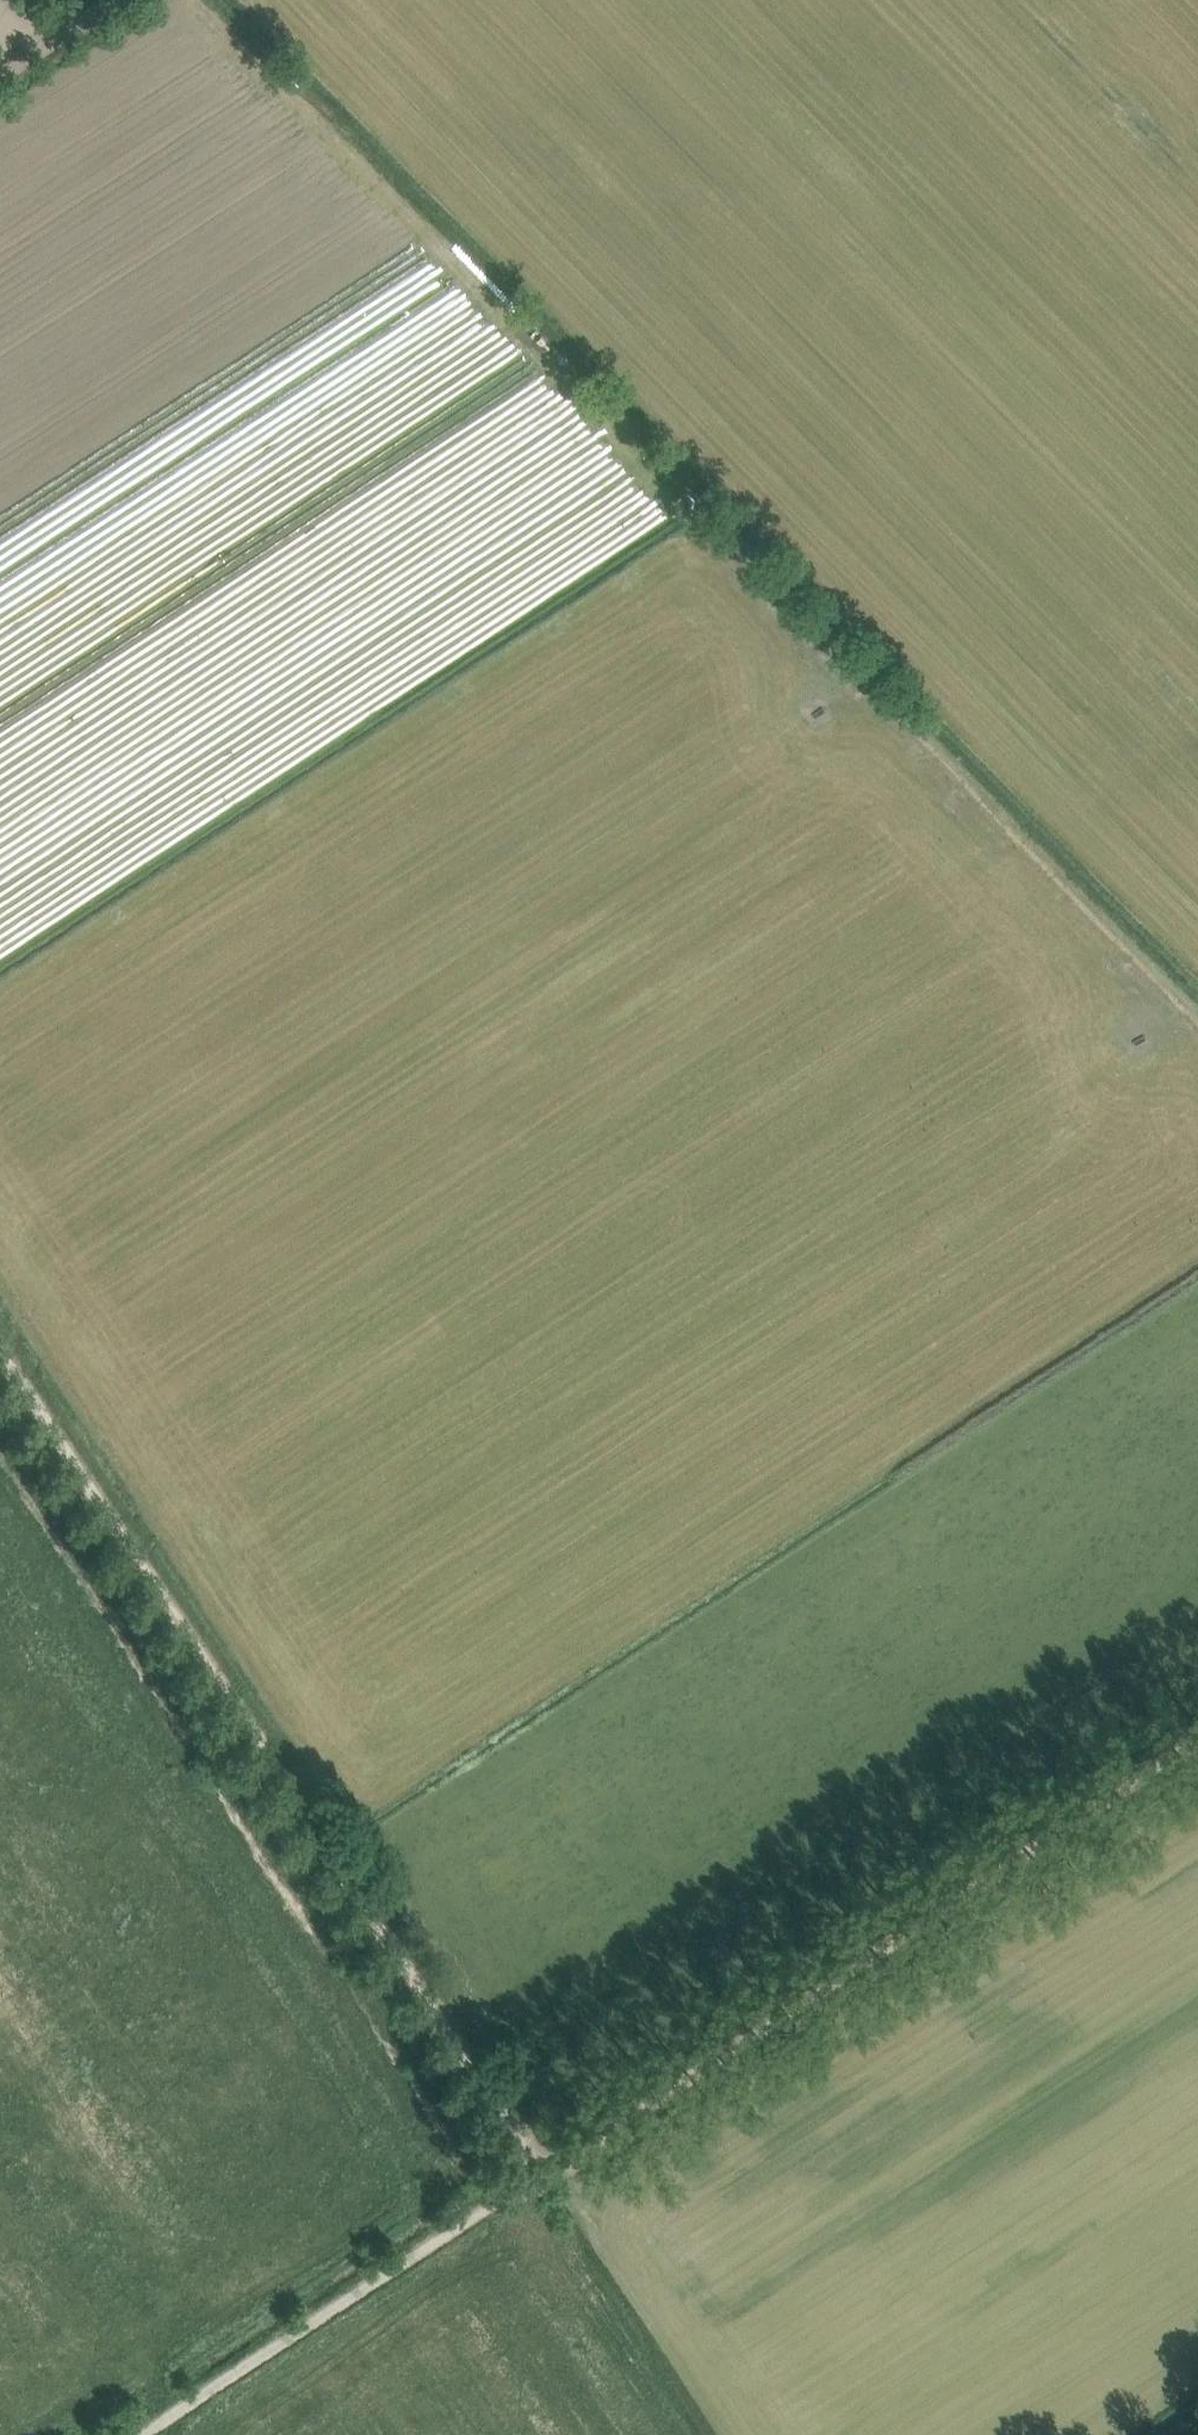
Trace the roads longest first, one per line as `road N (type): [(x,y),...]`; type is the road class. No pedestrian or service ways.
road 1 (track): [(0,1356),(541,2161)]
road 2 (track): [(1197,1742),(580,2155),(541,2161)]
road 3 (track): [(0,77),(120,0)]

